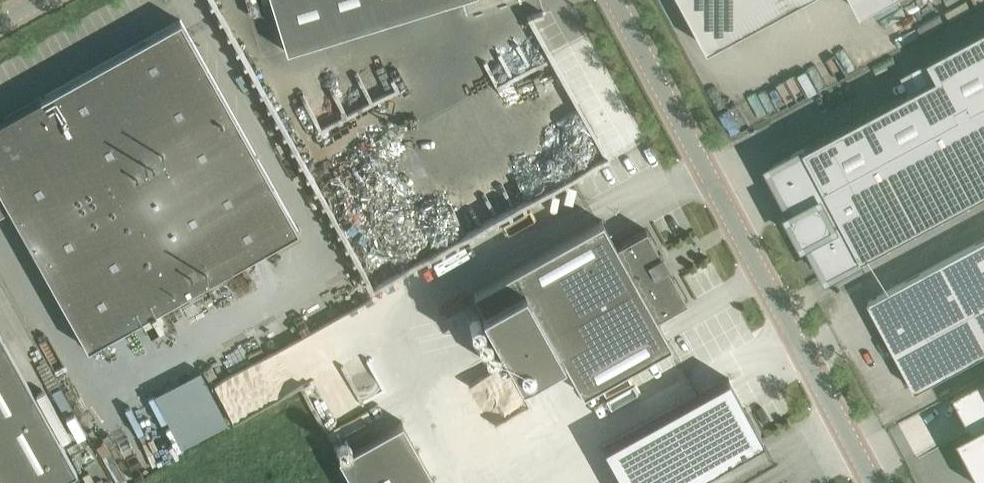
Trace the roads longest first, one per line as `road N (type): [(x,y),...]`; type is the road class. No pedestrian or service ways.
road 1 (unclassified): [(615,0),(873,482)]

